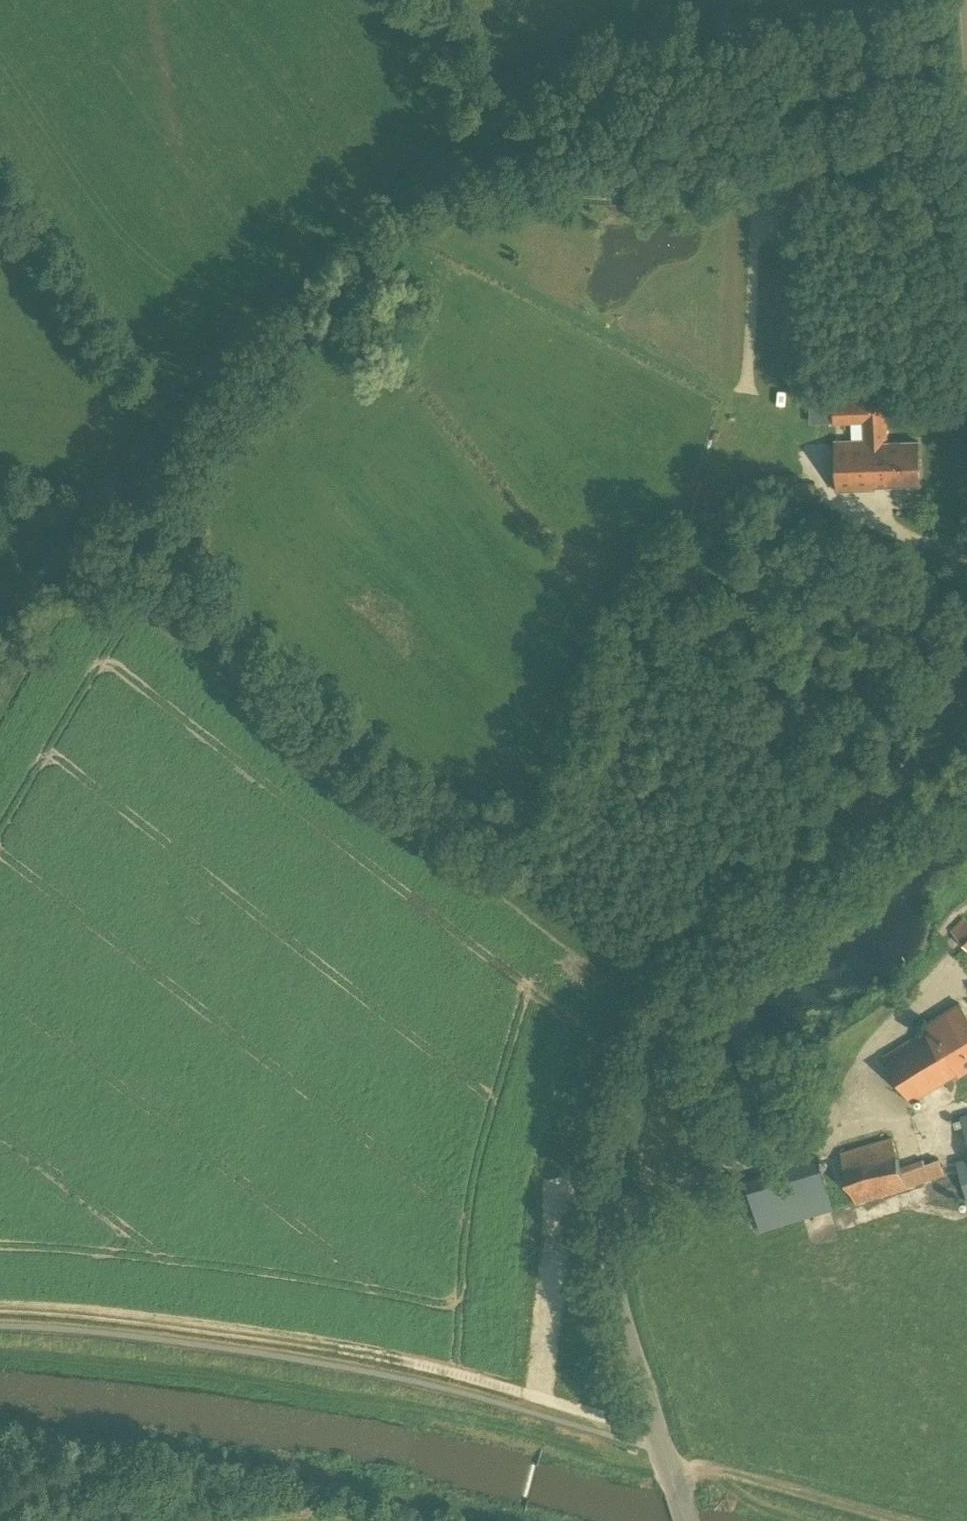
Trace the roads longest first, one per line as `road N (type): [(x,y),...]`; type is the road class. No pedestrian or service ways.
road 1 (unclassified): [(686,1520),(633,1348),(607,1225),(617,1132),(638,1065),(691,964),(941,735),(966,690)]
road 2 (track): [(966,229),(871,178),(798,166),(694,192),(493,193),(461,199),(409,241)]

